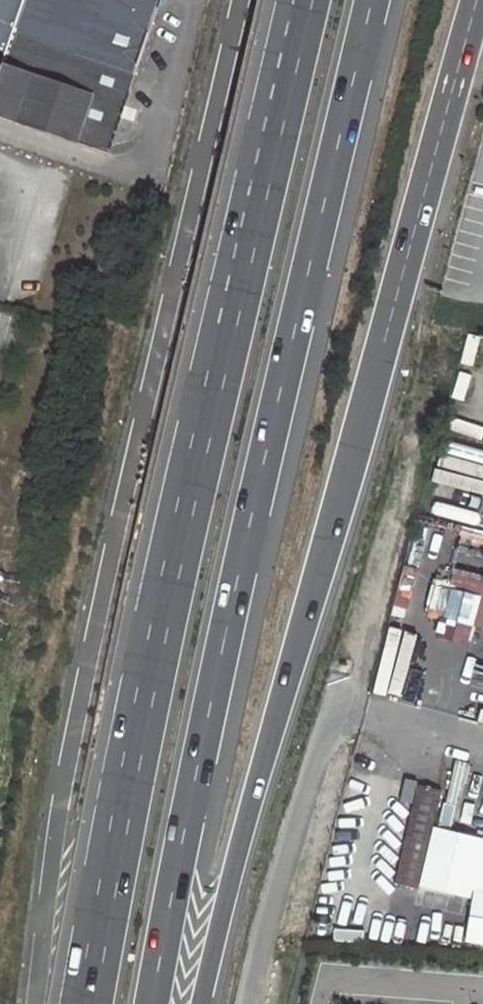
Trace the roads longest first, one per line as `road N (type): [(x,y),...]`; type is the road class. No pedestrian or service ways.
road 1 (trunk): [(199,1003),(476,0)]
road 2 (trunk): [(153,1003),(225,637),(373,0)]
road 3 (trunk): [(303,0),(172,566),(87,1003)]
road 4 (unclassified): [(425,386),(247,1003)]

